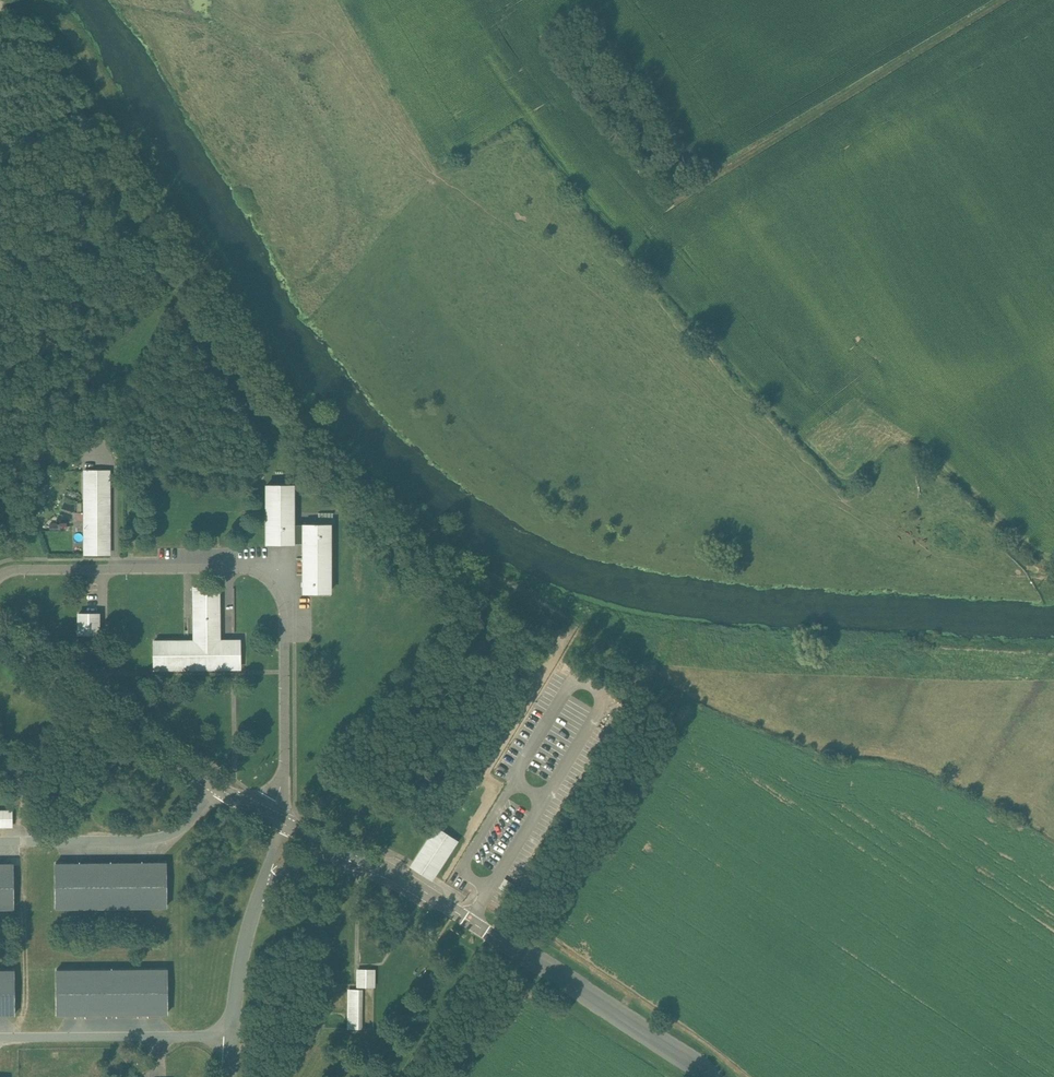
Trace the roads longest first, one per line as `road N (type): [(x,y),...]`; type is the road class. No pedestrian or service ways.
road 1 (unclassified): [(710,1076),(423,884)]

